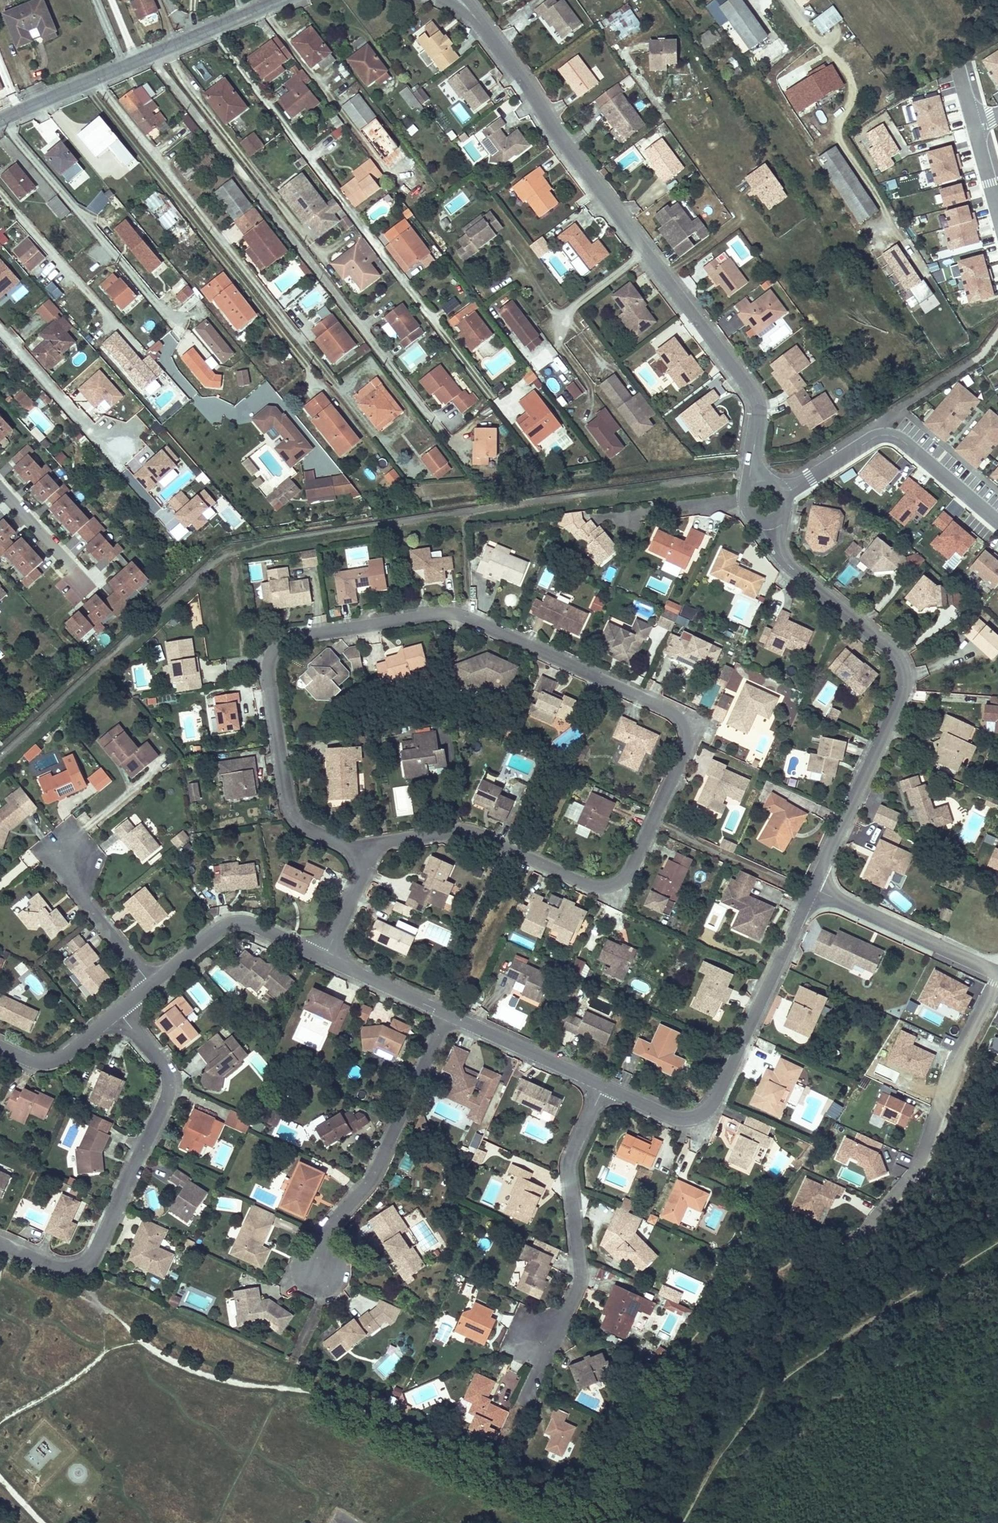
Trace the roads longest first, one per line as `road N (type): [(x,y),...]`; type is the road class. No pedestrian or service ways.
road 1 (residential): [(362,846),(469,834),(584,884),(613,885),(632,867),(684,754),(685,731),(668,710),(458,616),(301,637),(277,650),(267,667),(285,797),(297,820),(354,846)]
road 2 (residential): [(754,446),(751,392),(468,9)]
road 3 (residential): [(812,889),(905,676),(894,654),(794,569)]
road 4 (residential): [(118,1012),(160,1064),(168,1093),(100,1247),(84,1265),(65,1269),(0,1244)]
road 5 (residential): [(604,1086),(675,1118),(711,1108),(812,889)]
road 6 (residential): [(604,1086),(571,1159),(581,1279),(569,1307),(535,1334),(541,1369)]
road 7 (residential): [(0,119),(277,0)]
road 8 (residential): [(997,978),(956,1060),(916,1172),(865,1231)]
road 9 (residential): [(448,1015),(377,1172),(332,1226),(321,1265)]
road 10 (residential): [(784,493),(888,436),(997,522)]
road 11 (residential): [(812,889),(997,973)]
road 12 (residential): [(151,985),(237,923),(324,958)]
road 13 (residential): [(448,1015),(604,1086)]
road 14 (residential): [(151,985),(83,897),(72,852)]
road 15 (residential): [(0,1046),(54,1061),(118,1012)]
road 16 (residential): [(324,958),(448,1015)]
road 17 (residential): [(0,491),(87,593)]
road 18 (residential): [(324,958),(364,862),(362,846)]

